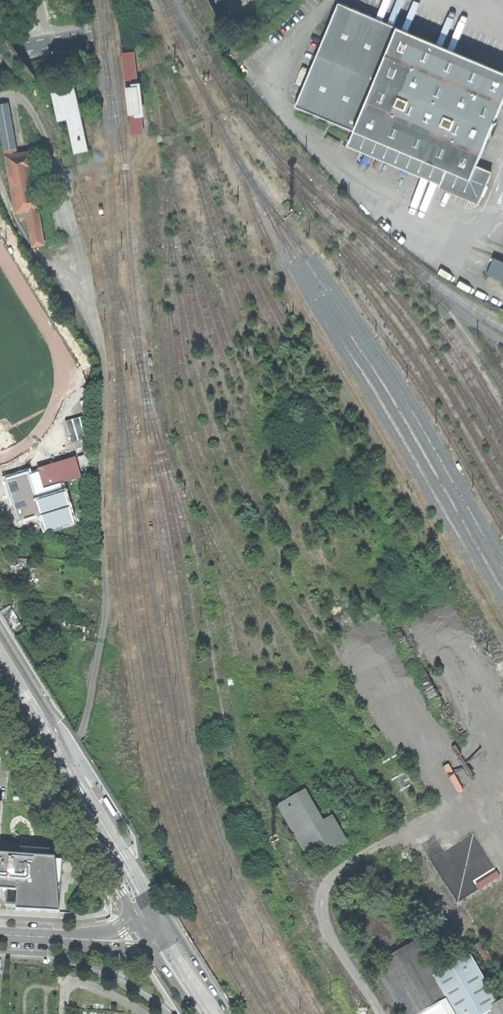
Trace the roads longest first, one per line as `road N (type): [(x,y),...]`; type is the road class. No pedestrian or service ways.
road 1 (residential): [(161,919),(80,789),(52,720),(0,634)]
road 2 (unclassified): [(228,0),(156,25),(0,52)]
road 3 (residential): [(0,697),(121,892)]

